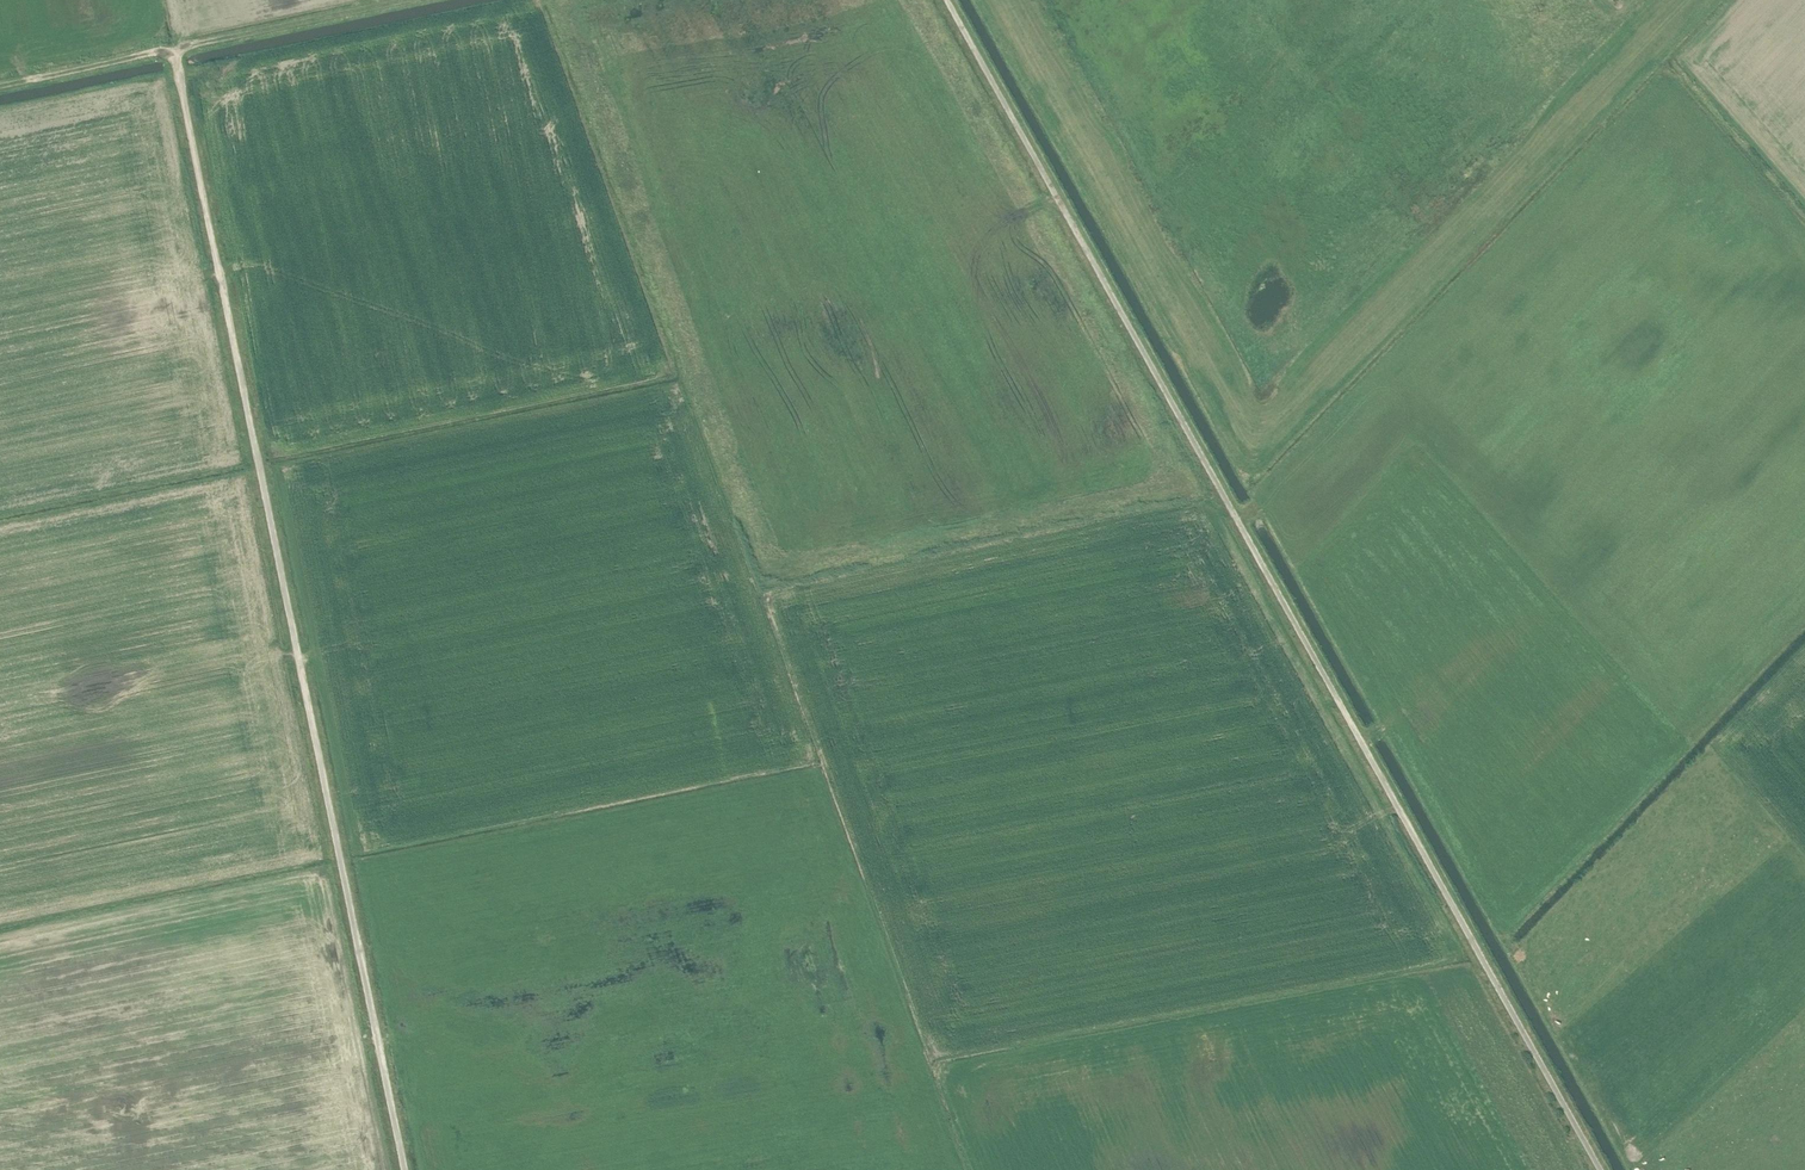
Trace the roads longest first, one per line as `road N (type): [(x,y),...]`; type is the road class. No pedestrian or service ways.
road 1 (unclassified): [(1601,1169),(946,0)]
road 2 (unclassified): [(405,1169),(174,50)]
road 3 (track): [(0,86),(408,0)]

